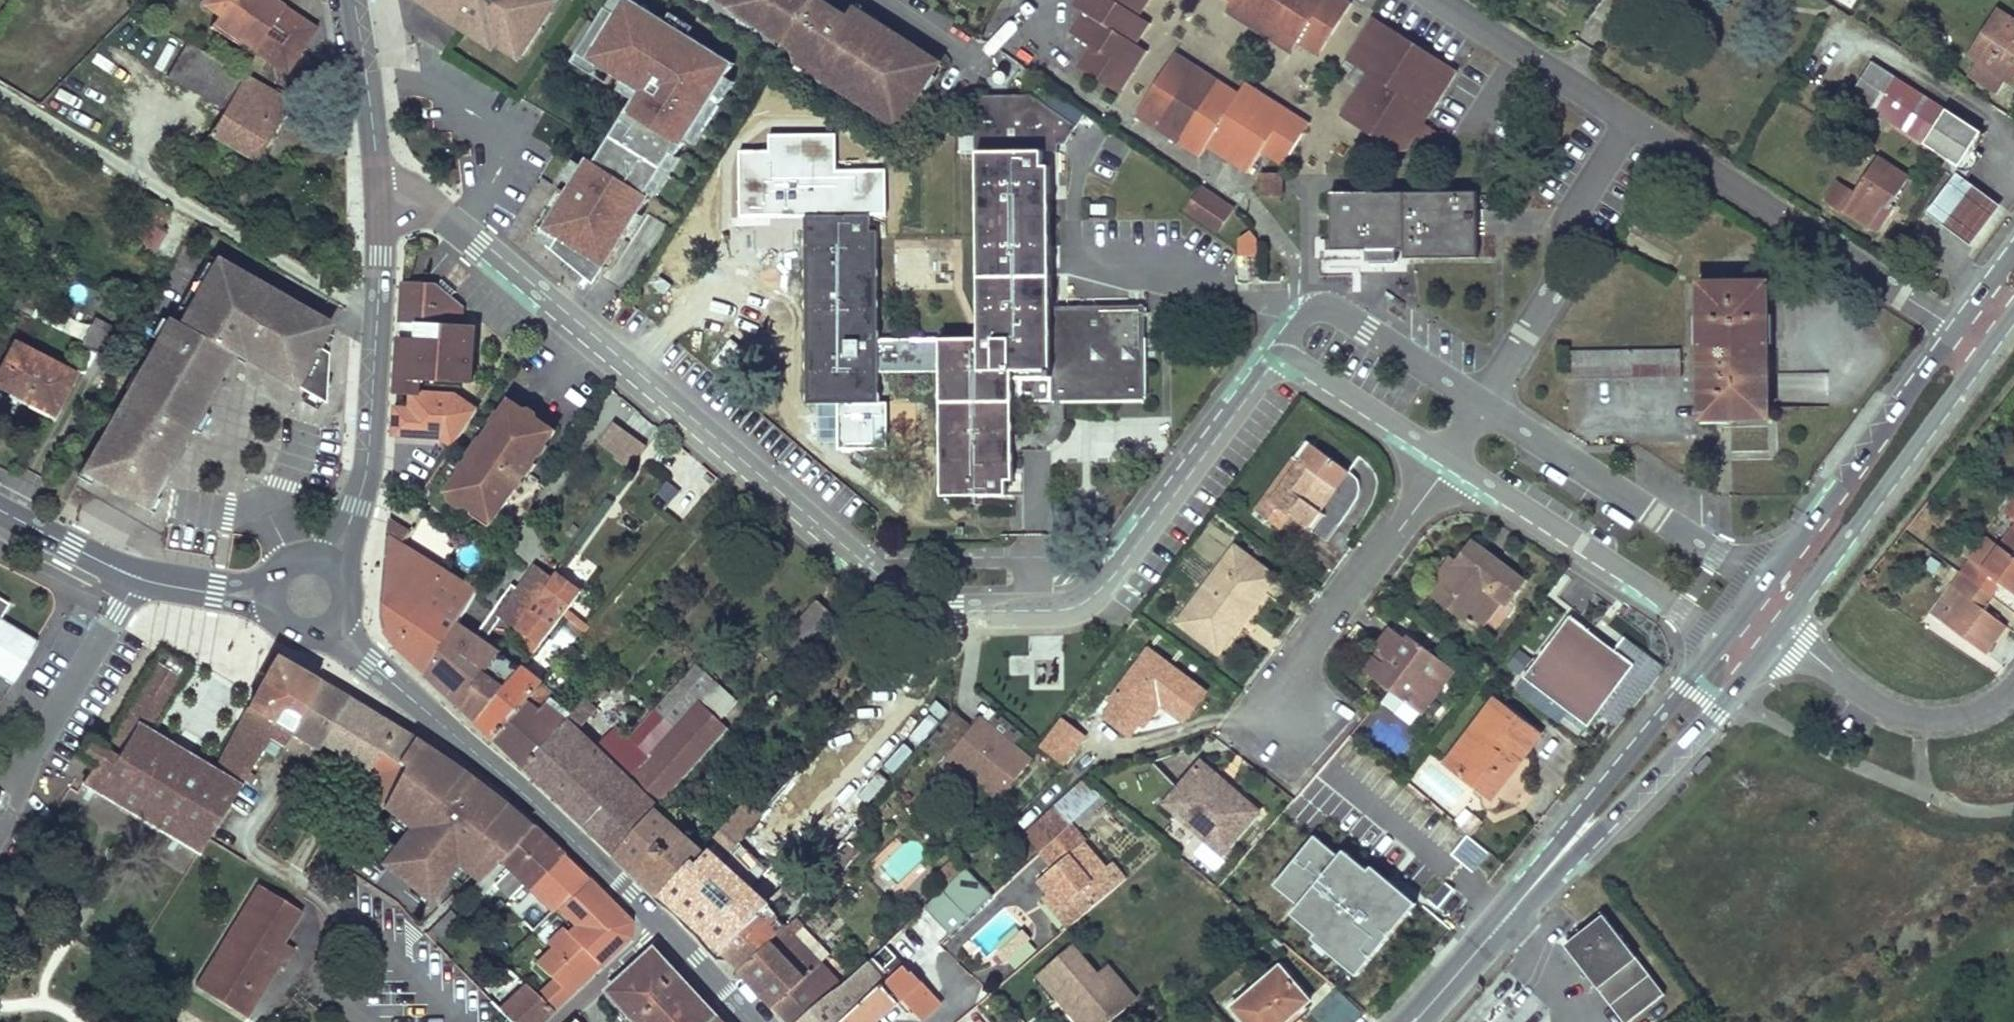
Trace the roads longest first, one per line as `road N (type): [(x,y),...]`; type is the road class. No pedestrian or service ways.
road 1 (residential): [(379,196),(430,207),(480,243),(927,608),(1064,610),(1096,596),(1281,351)]
road 2 (residential): [(1446,0),(1959,327)]
road 3 (tertiary): [(663,923),(336,622)]
road 4 (tertiary): [(327,565),(367,464),(379,196)]
road 5 (residential): [(1760,583),(1479,401)]
road 6 (secondary): [(1799,617),(1988,350)]
road 7 (secondary): [(1959,327),(1760,583)]
road 8 (residential): [(1289,731),(1282,685),(1446,466)]
road 9 (residential): [(1446,466),(1717,636)]
road 10 (secondary): [(1531,869),(1762,664)]
road 11 (secondary): [(1717,636),(1531,869)]
road 12 (tertiary): [(0,509),(134,576),(271,593)]
road 13 (residential): [(2013,683),(1981,706),(1921,715),(1861,694),(1786,634)]
road 14 (residential): [(1479,401),(1325,296),(1281,351)]
road 15 (residential): [(1281,351),(1446,466)]
road 16 (tertiary): [(379,196),(352,0)]
road 17 (secondary): [(1411,1021),(1531,869)]
road 18 (residential): [(900,0),(997,63),(1038,0)]
road 19 (residential): [(663,923),(553,1021)]
road 20 (tertiary): [(757,1021),(663,923)]

